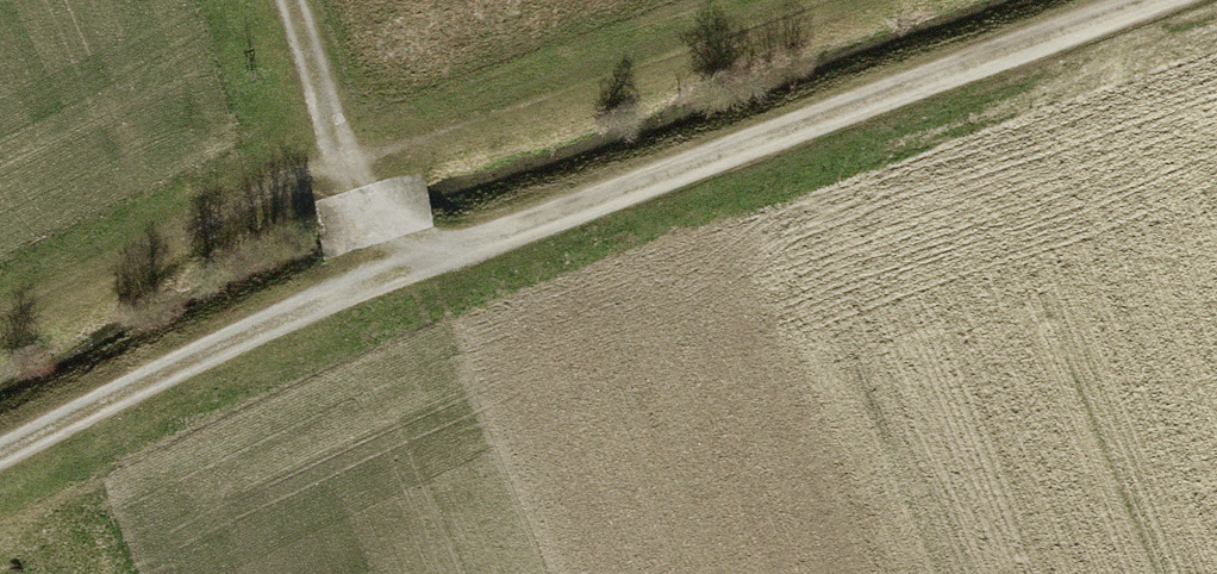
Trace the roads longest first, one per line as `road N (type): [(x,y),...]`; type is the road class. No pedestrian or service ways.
road 1 (track): [(0,440),(381,262),(1114,0)]
road 2 (track): [(345,150),(781,0)]
road 3 (track): [(381,262),(295,0)]

